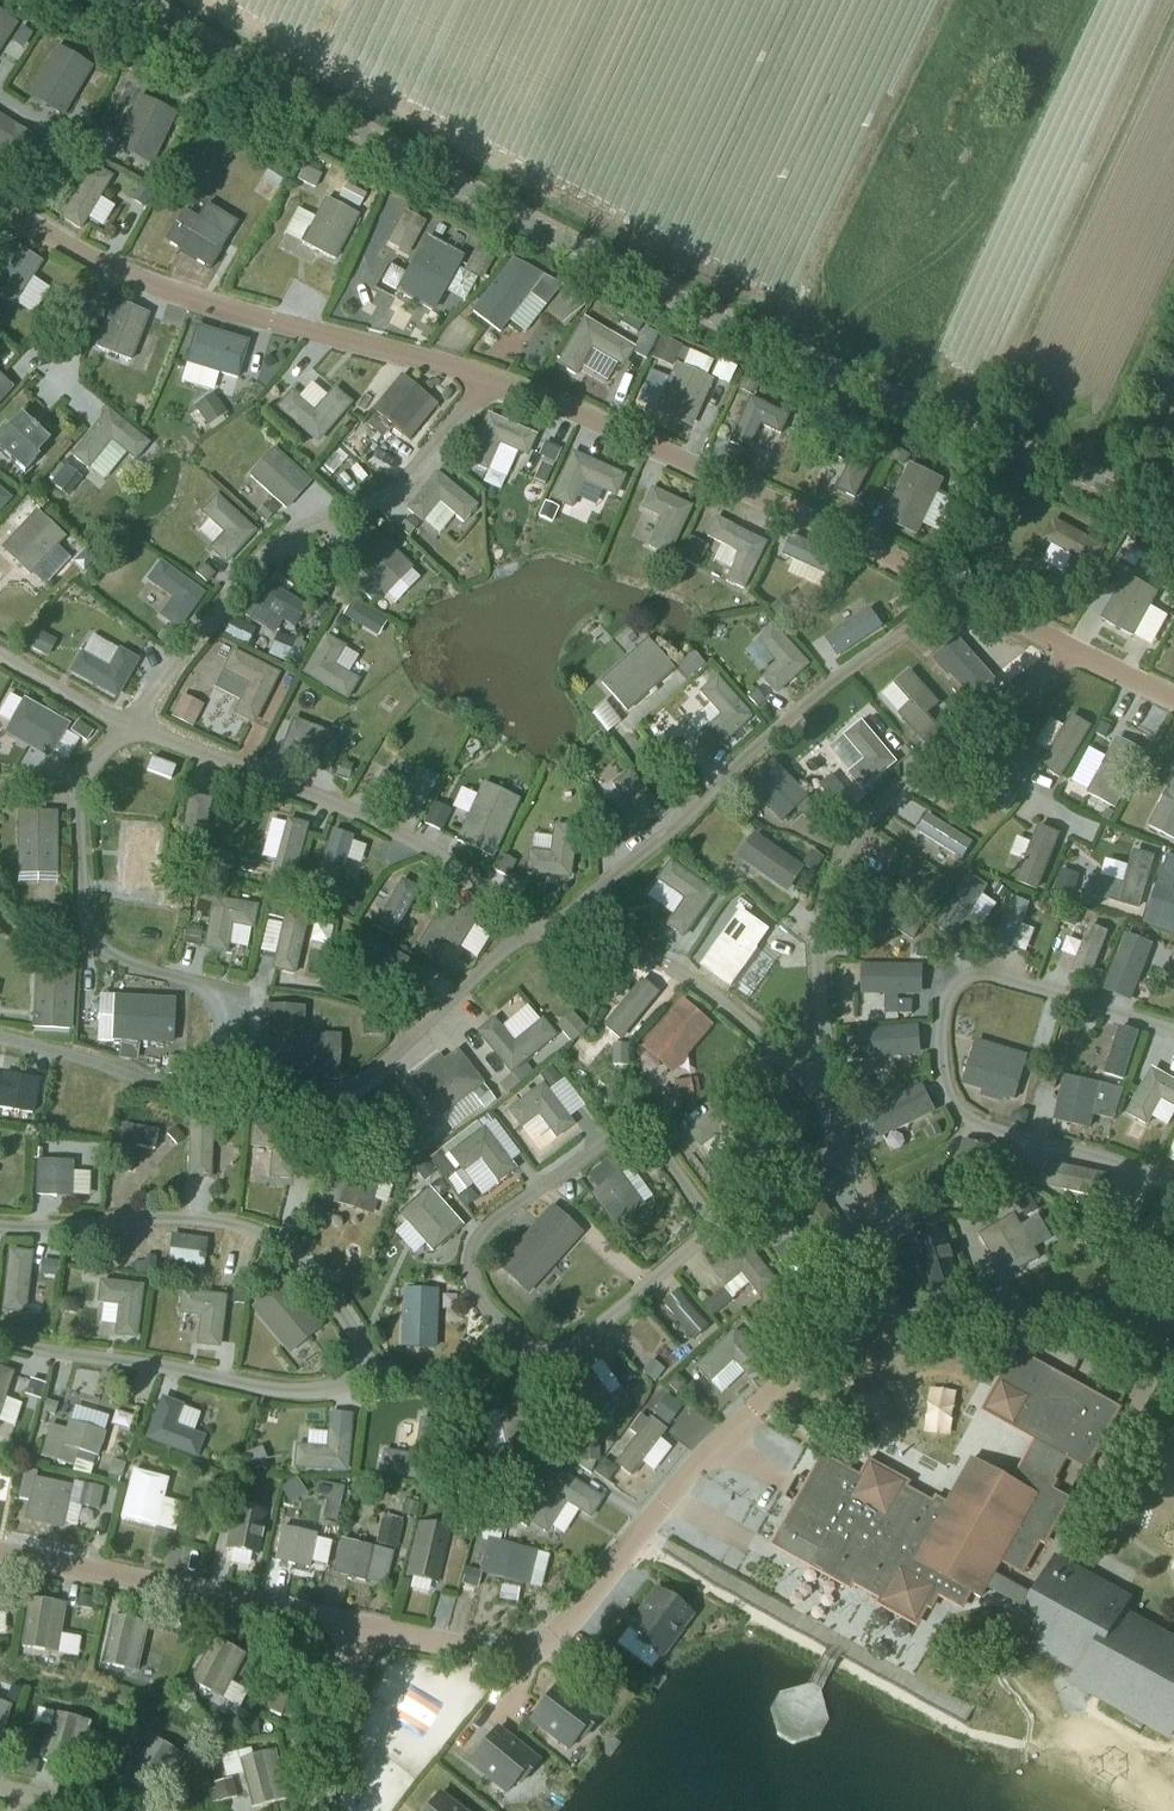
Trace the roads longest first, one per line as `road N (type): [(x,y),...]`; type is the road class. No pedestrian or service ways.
road 1 (unclassified): [(1173,702),(962,588),(483,379),(213,305),(0,216)]
road 2 (unclassified): [(1173,493),(739,311),(342,115),(147,0)]
road 3 (unclassified): [(1173,1317),(886,1322),(791,1382),(536,1649),(337,1619)]
road 4 (unclassified): [(1173,1193),(1122,1162),(991,1135),(960,1112),(944,1077),(940,1009),(959,979),(981,971),(1173,1031)]
road 5 (unclassified): [(337,1619),(0,1552)]
road 6 (unclassified): [(337,1619),(313,1810)]

